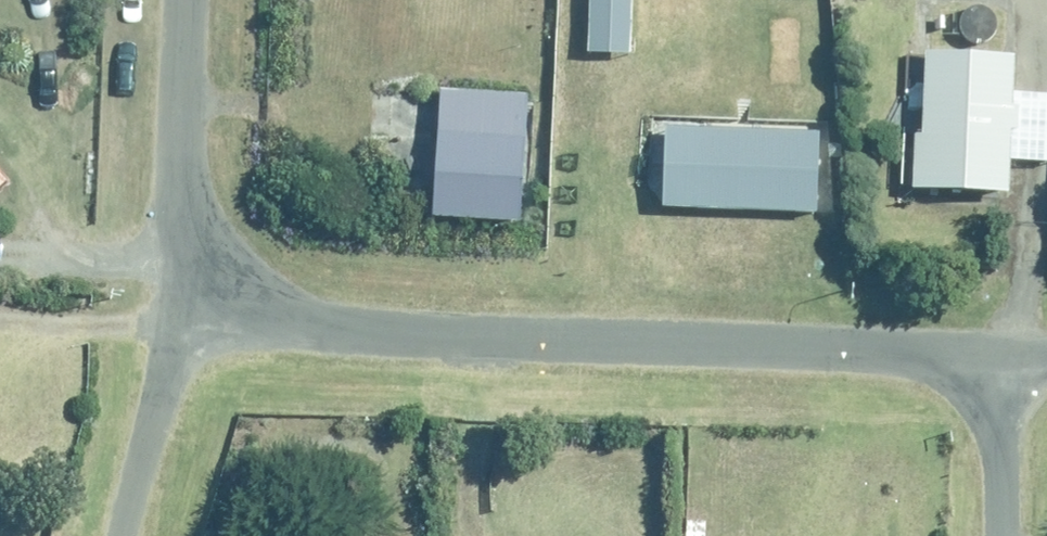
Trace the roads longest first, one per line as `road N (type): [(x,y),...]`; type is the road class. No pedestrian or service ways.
road 1 (residential): [(995,353),(179,321)]
road 2 (residential): [(192,0),(179,321)]
road 3 (residential): [(179,321),(120,535)]
road 4 (residential): [(994,535),(995,353)]

